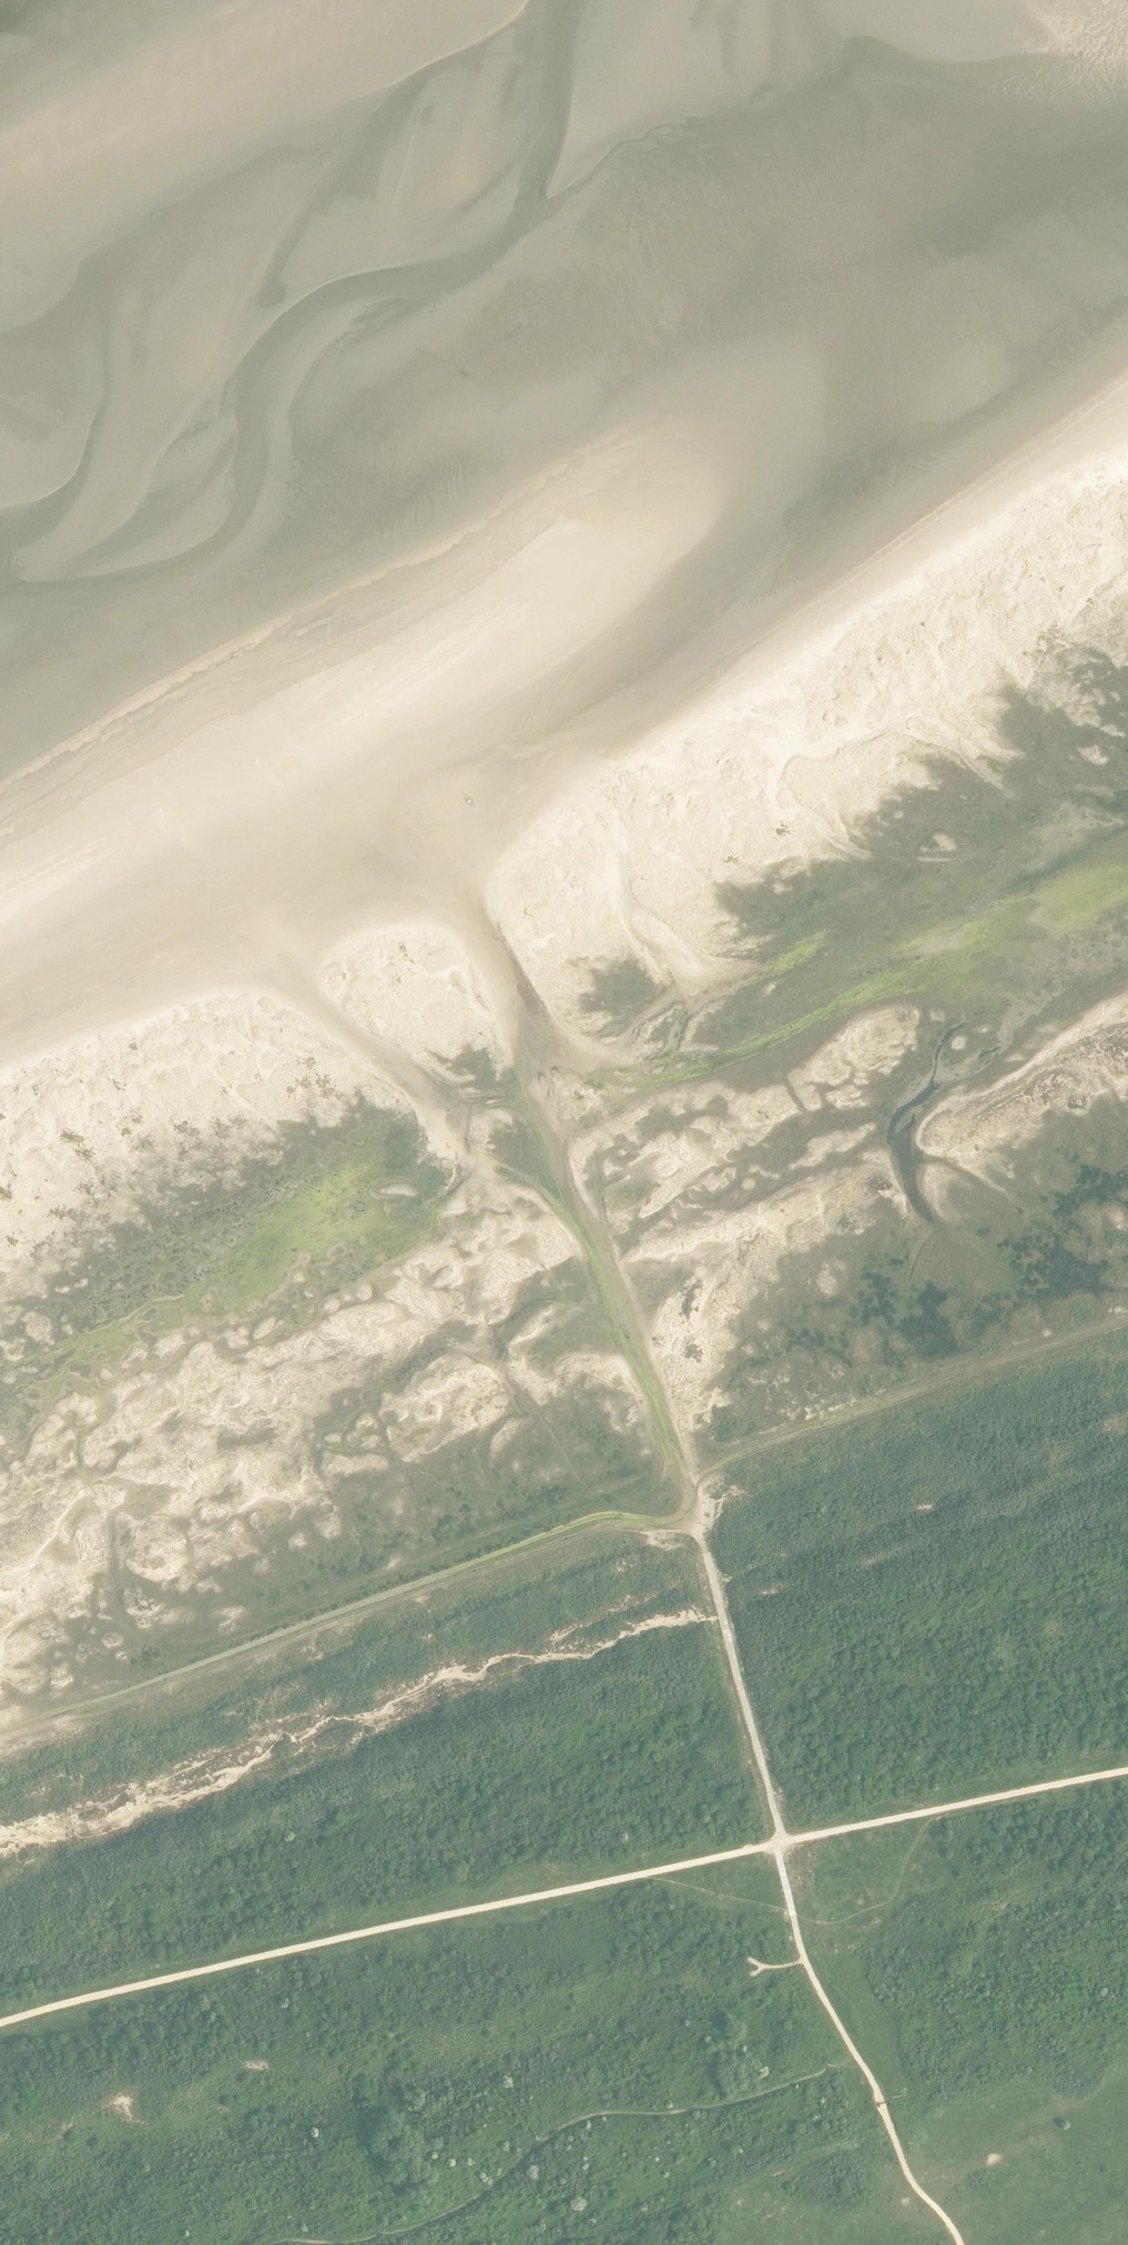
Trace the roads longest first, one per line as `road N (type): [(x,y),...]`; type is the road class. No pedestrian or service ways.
road 1 (track): [(962,2244),(910,2176),(874,2081),(806,1959),(779,1844)]

